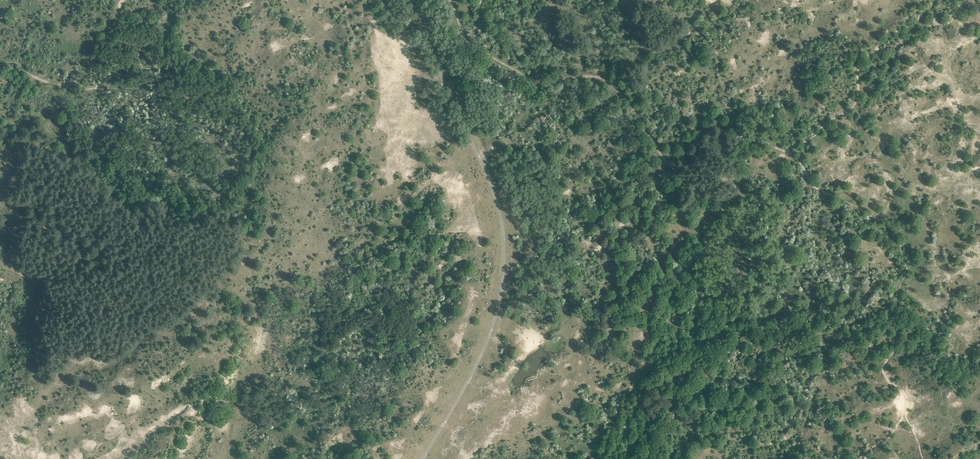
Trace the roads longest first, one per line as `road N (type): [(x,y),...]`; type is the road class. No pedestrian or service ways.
road 1 (track): [(625,458),(744,301),(744,263),(728,216),(686,177)]
road 2 (track): [(686,177),(667,163),(614,91),(496,67),(471,45),(447,0)]

